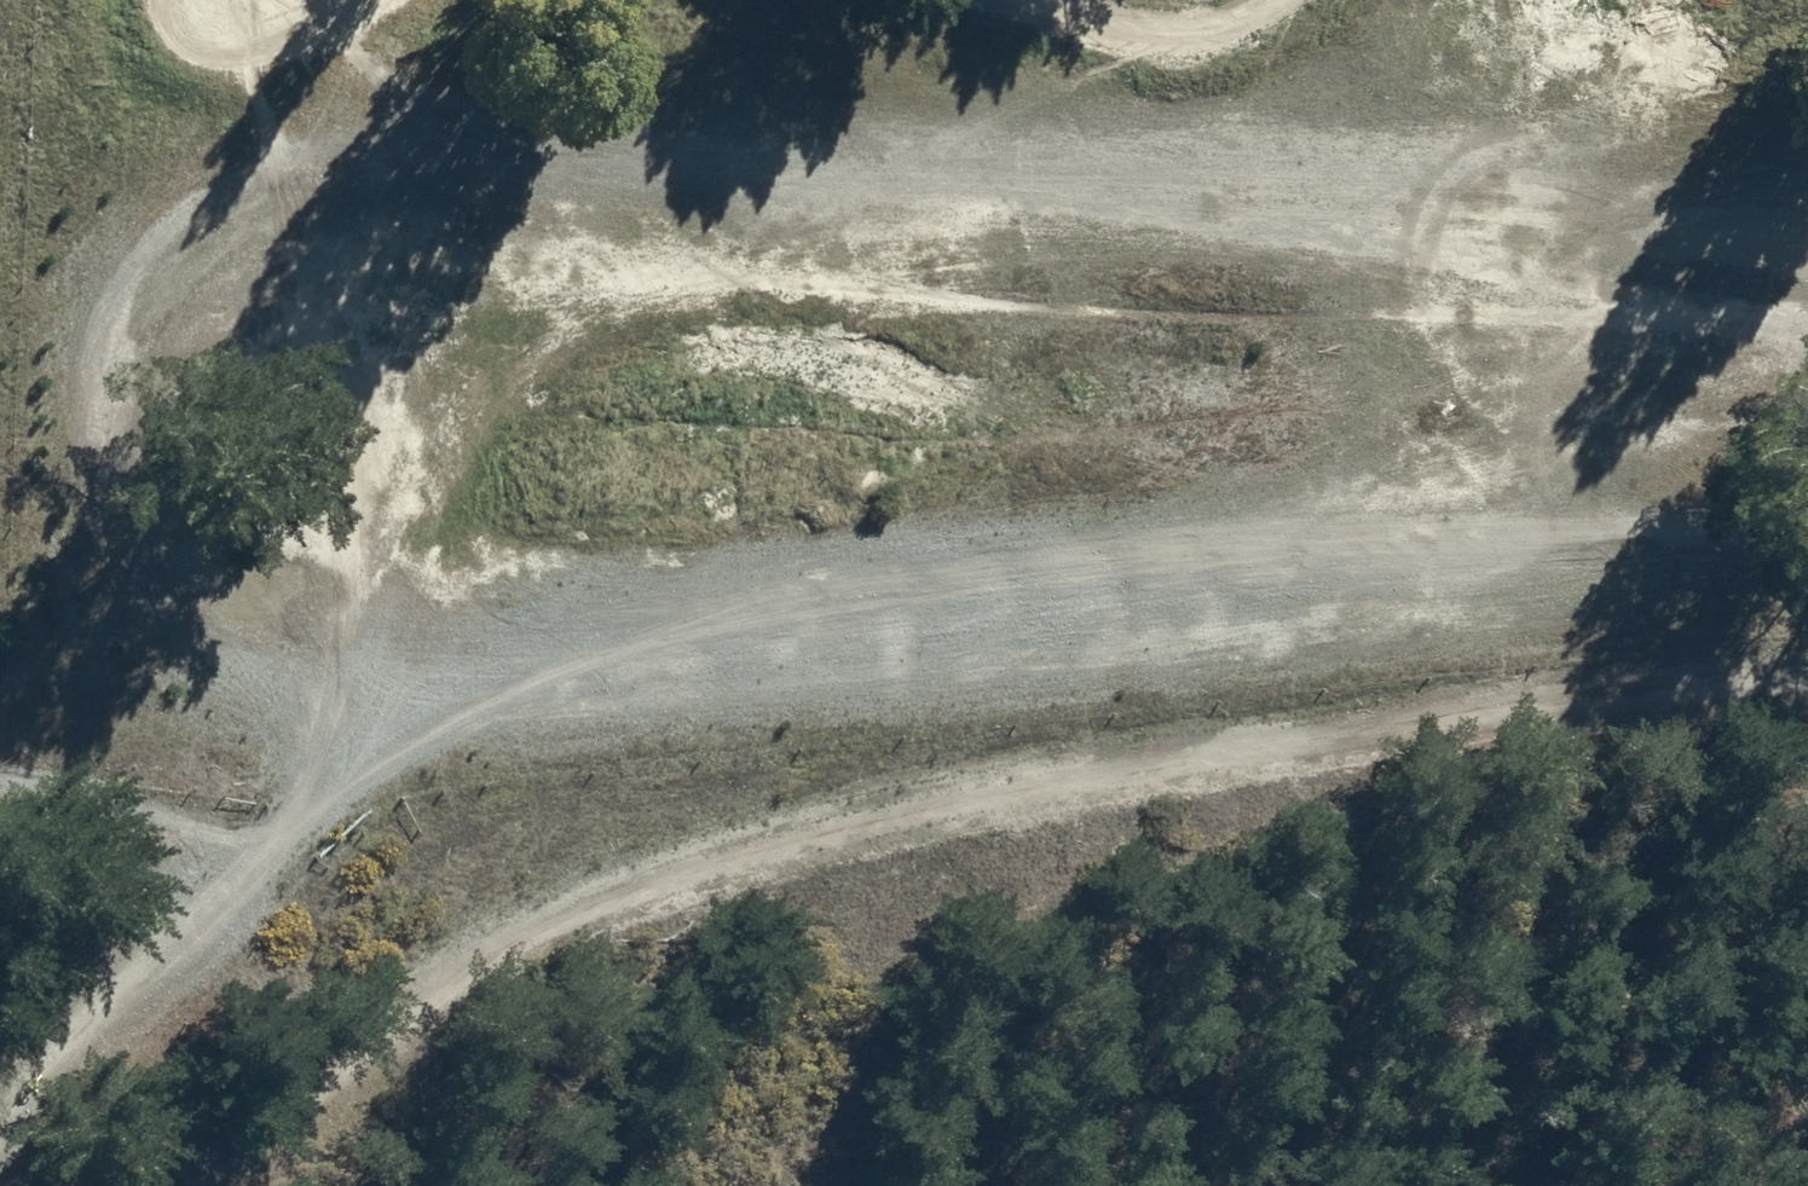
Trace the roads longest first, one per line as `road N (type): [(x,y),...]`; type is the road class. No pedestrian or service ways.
road 1 (unclassified): [(1807,552),(335,759),(94,551),(63,381),(138,219),(404,133),(1672,120),(1807,163)]
road 2 (track): [(1807,674),(914,789),(506,932),(170,1185)]
road 3 (track): [(335,759),(292,840),(60,1064),(0,1144)]
road 4 (track): [(970,0),(1012,31),(1222,37),(1313,0)]

